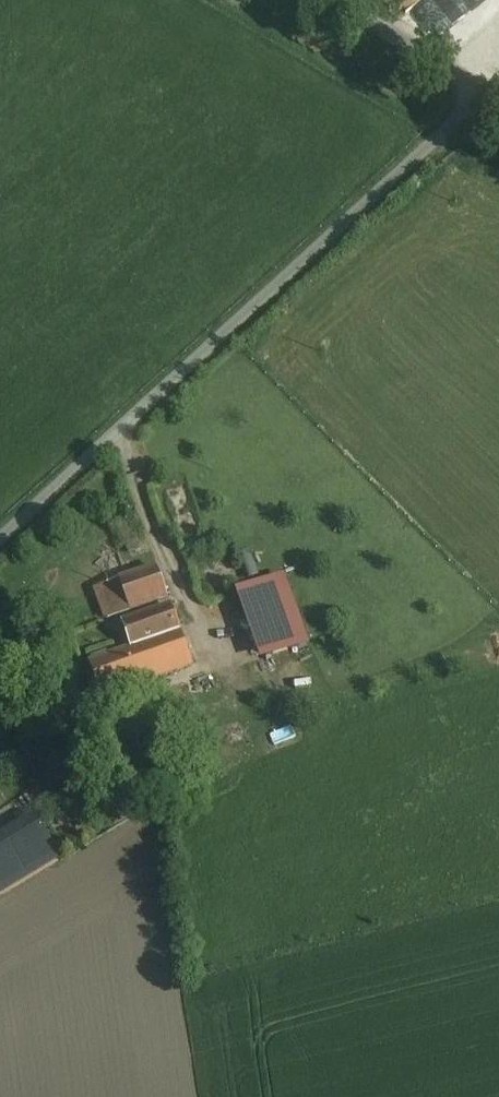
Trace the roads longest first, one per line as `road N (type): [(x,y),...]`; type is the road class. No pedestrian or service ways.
road 1 (unclassified): [(486,88),(0,535)]
road 2 (unclassified): [(333,0),(486,88)]

